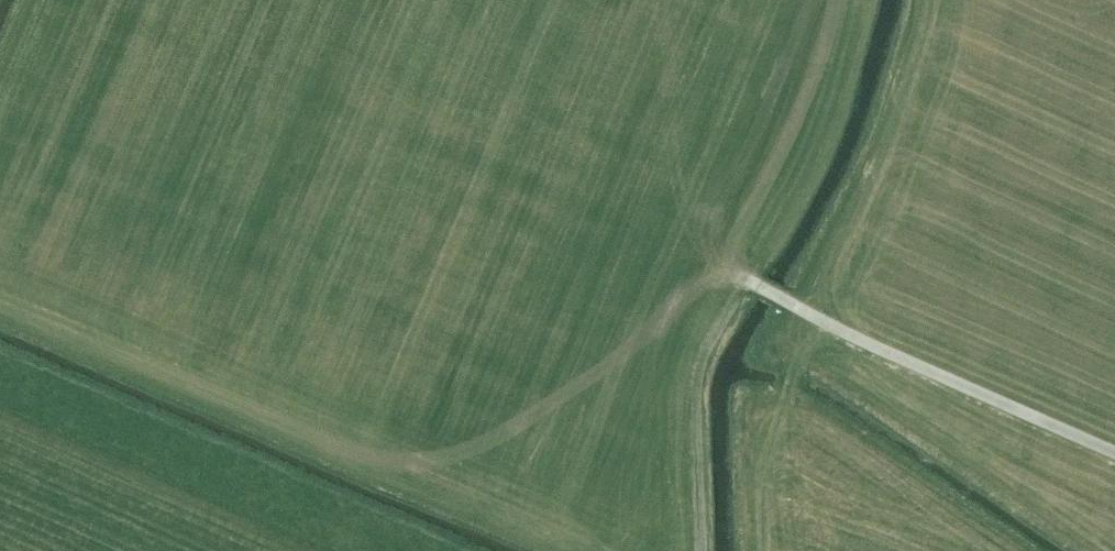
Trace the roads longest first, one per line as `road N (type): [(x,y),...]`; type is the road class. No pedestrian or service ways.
road 1 (track): [(817,0),(712,232),(713,259),(734,284),(875,356),(1114,461)]

